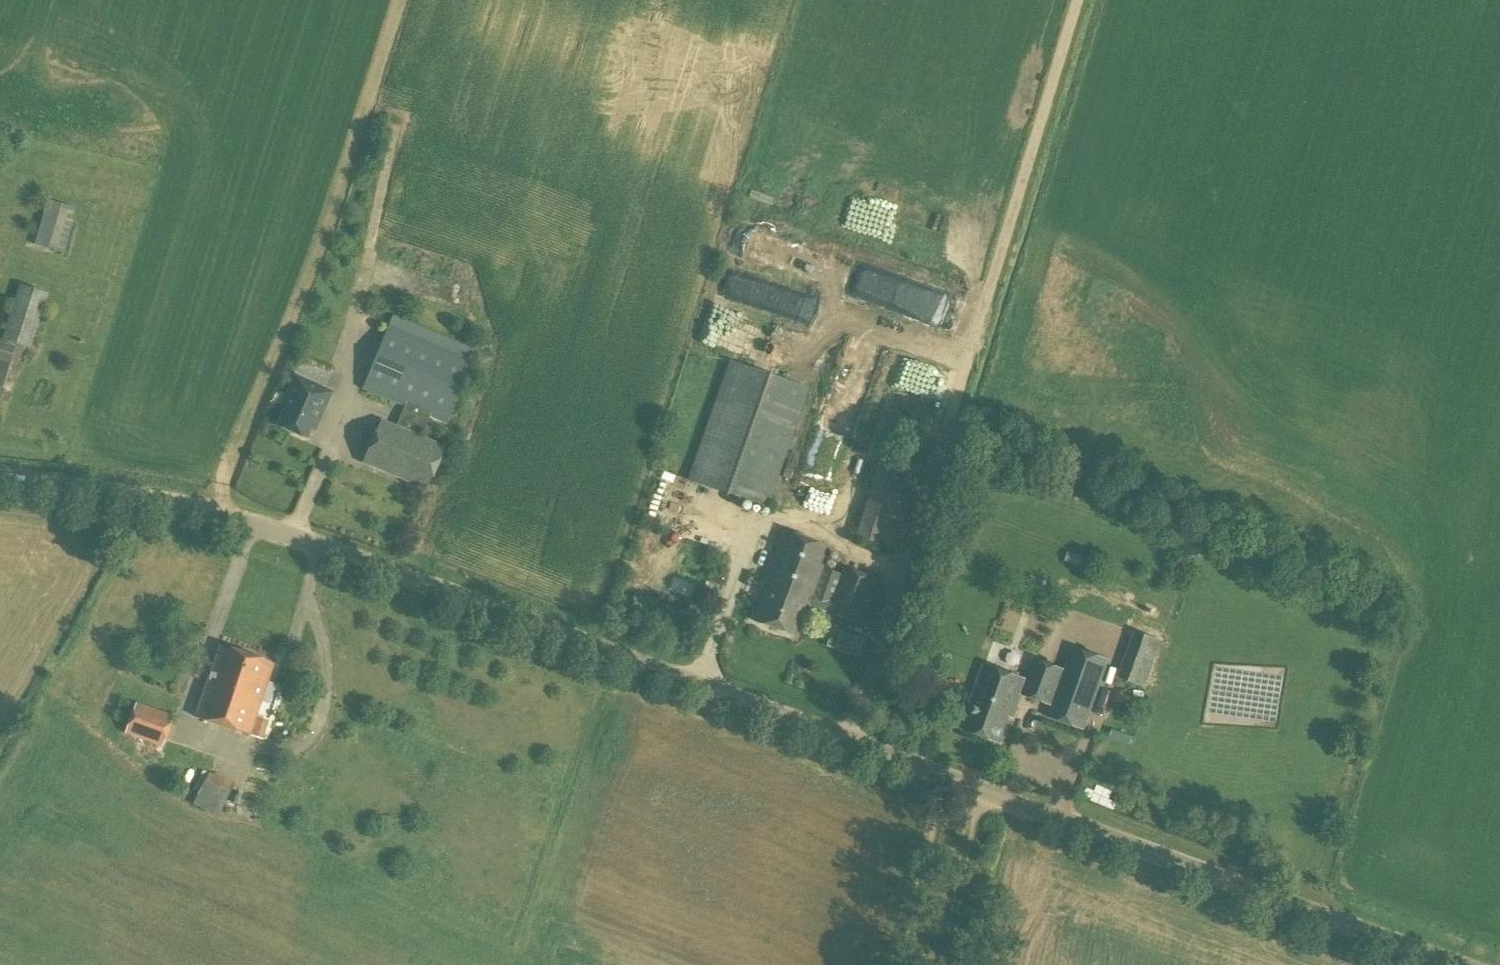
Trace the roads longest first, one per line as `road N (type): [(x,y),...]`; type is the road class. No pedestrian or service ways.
road 1 (unclassified): [(1452,964),(293,536),(181,506),(0,478)]
road 2 (track): [(1078,0),(849,739)]
road 3 (track): [(359,346),(350,332),(395,124)]
road 4 (track): [(953,964),(978,791)]

